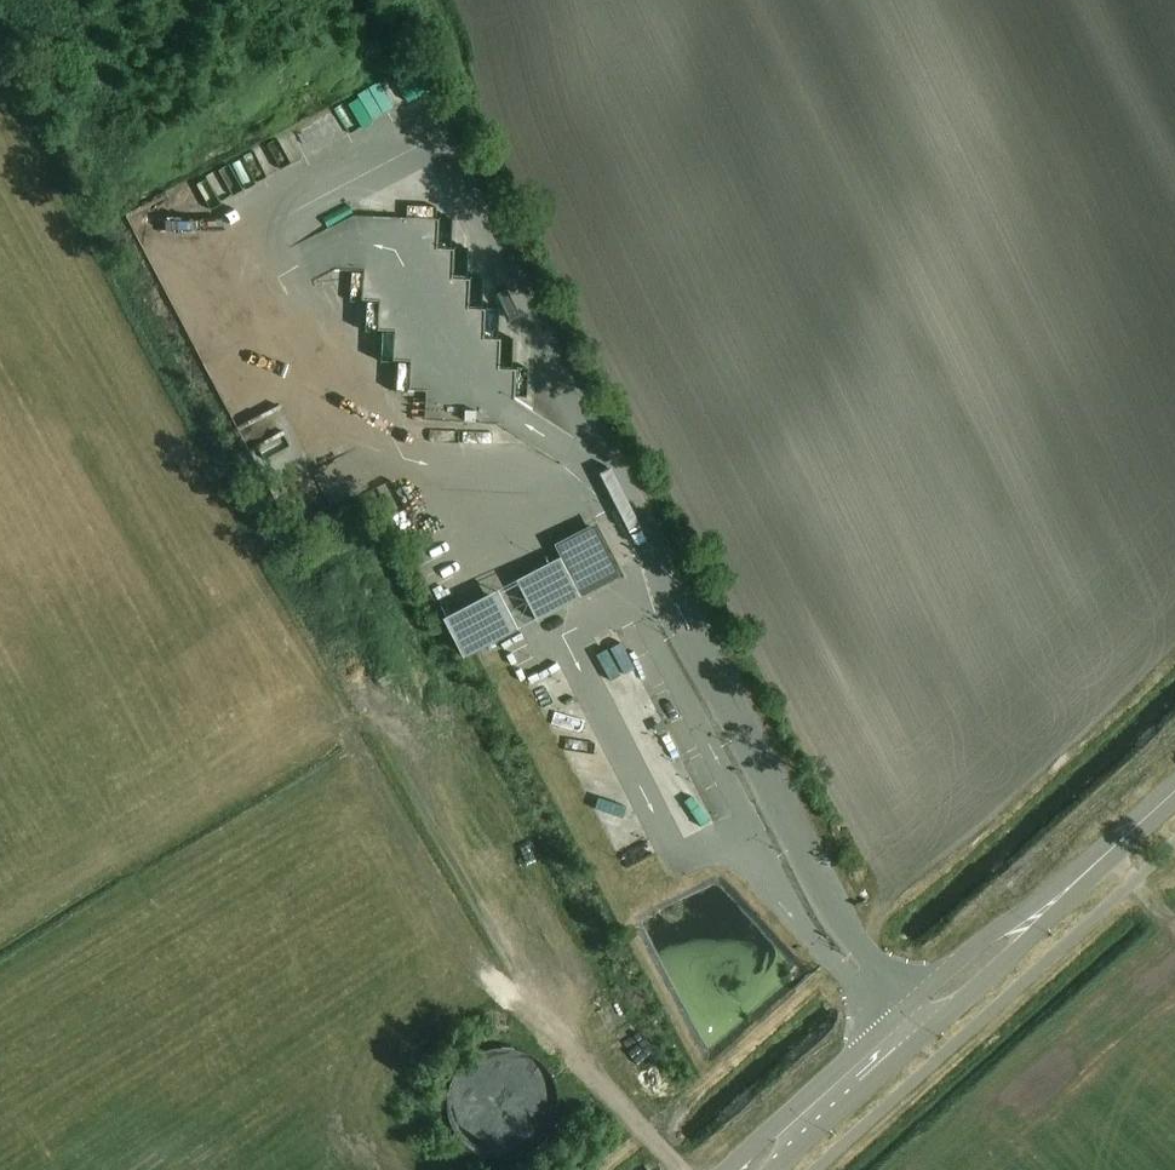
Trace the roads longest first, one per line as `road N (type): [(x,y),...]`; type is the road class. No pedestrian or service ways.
road 1 (tertiary): [(756,1169),(1174,795)]

